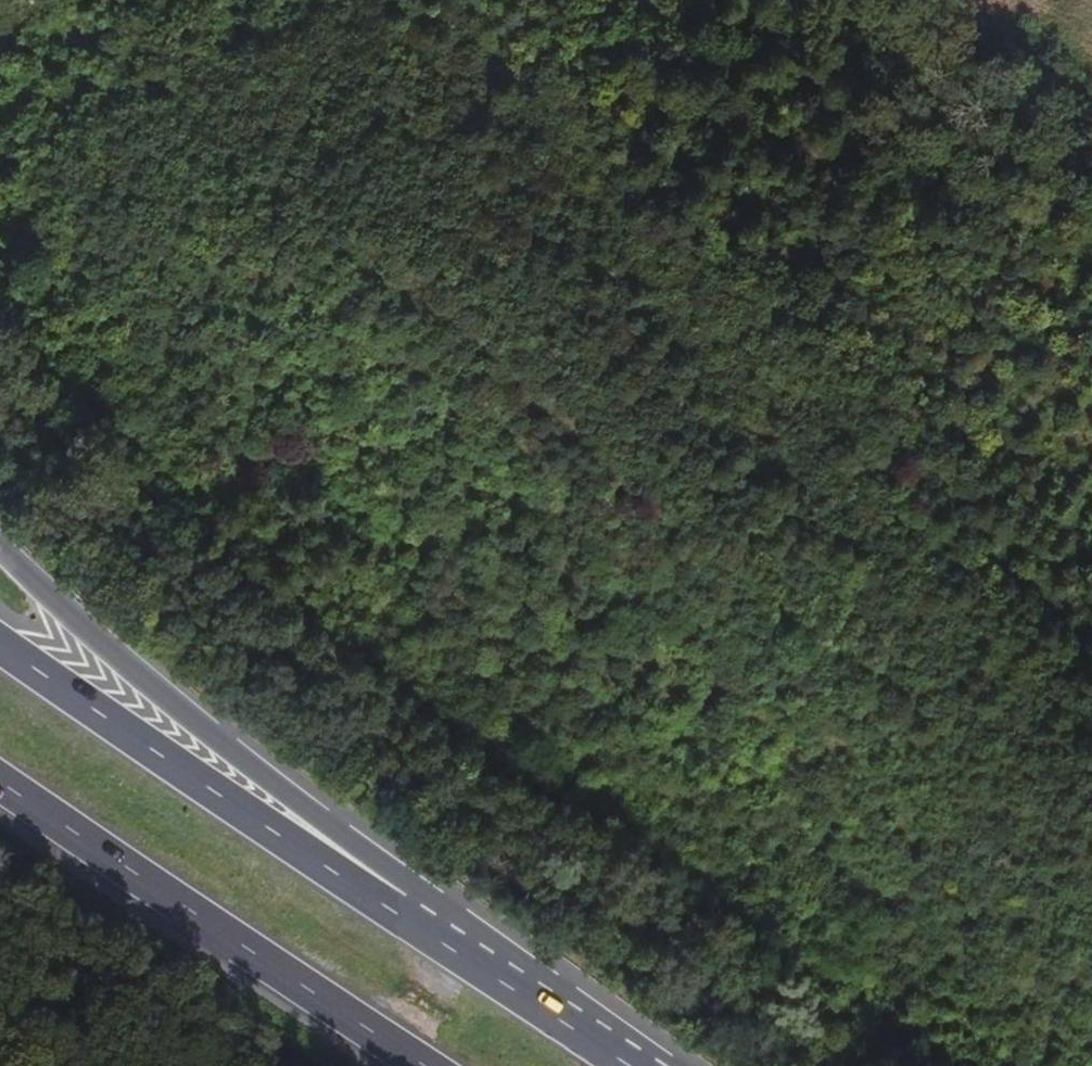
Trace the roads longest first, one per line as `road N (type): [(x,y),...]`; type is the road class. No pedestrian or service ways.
road 1 (track): [(30,0),(570,428)]
road 2 (trunk): [(406,915),(397,879),(158,702),(0,562)]
road 3 (trunk): [(0,782),(424,1065)]
road 4 (trunk): [(406,915),(215,797),(0,646)]
road 5 (trunk): [(635,1065),(406,915)]

